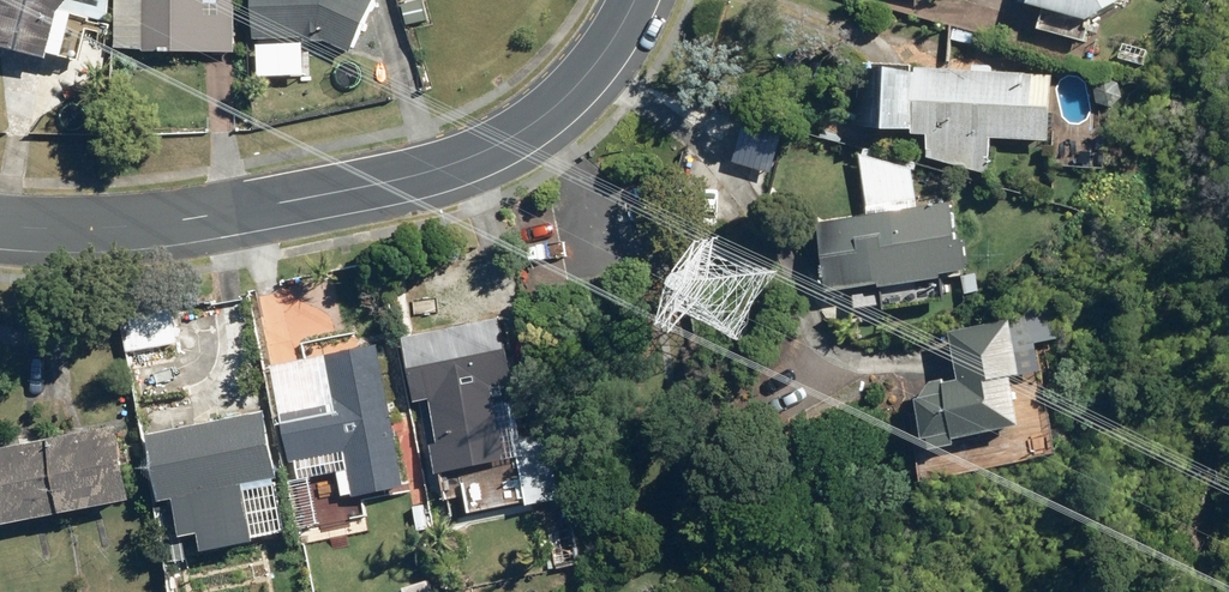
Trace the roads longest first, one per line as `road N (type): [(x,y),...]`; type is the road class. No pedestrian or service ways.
road 1 (tertiary): [(640,0),(596,67),(546,121),(453,168),(287,208),(52,231),(0,225)]

